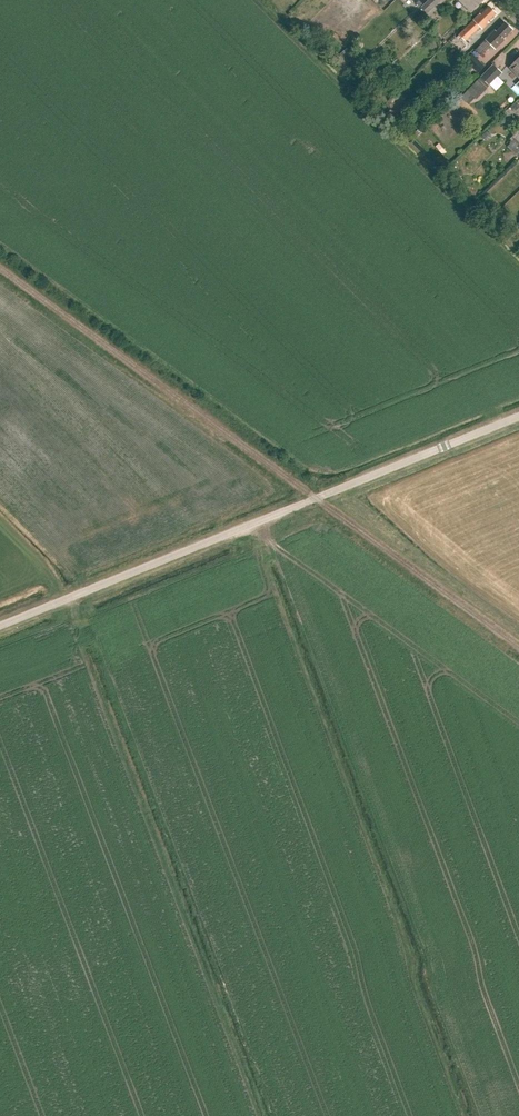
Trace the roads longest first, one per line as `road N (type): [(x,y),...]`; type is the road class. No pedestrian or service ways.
road 1 (unclassified): [(0,624),(518,417)]

